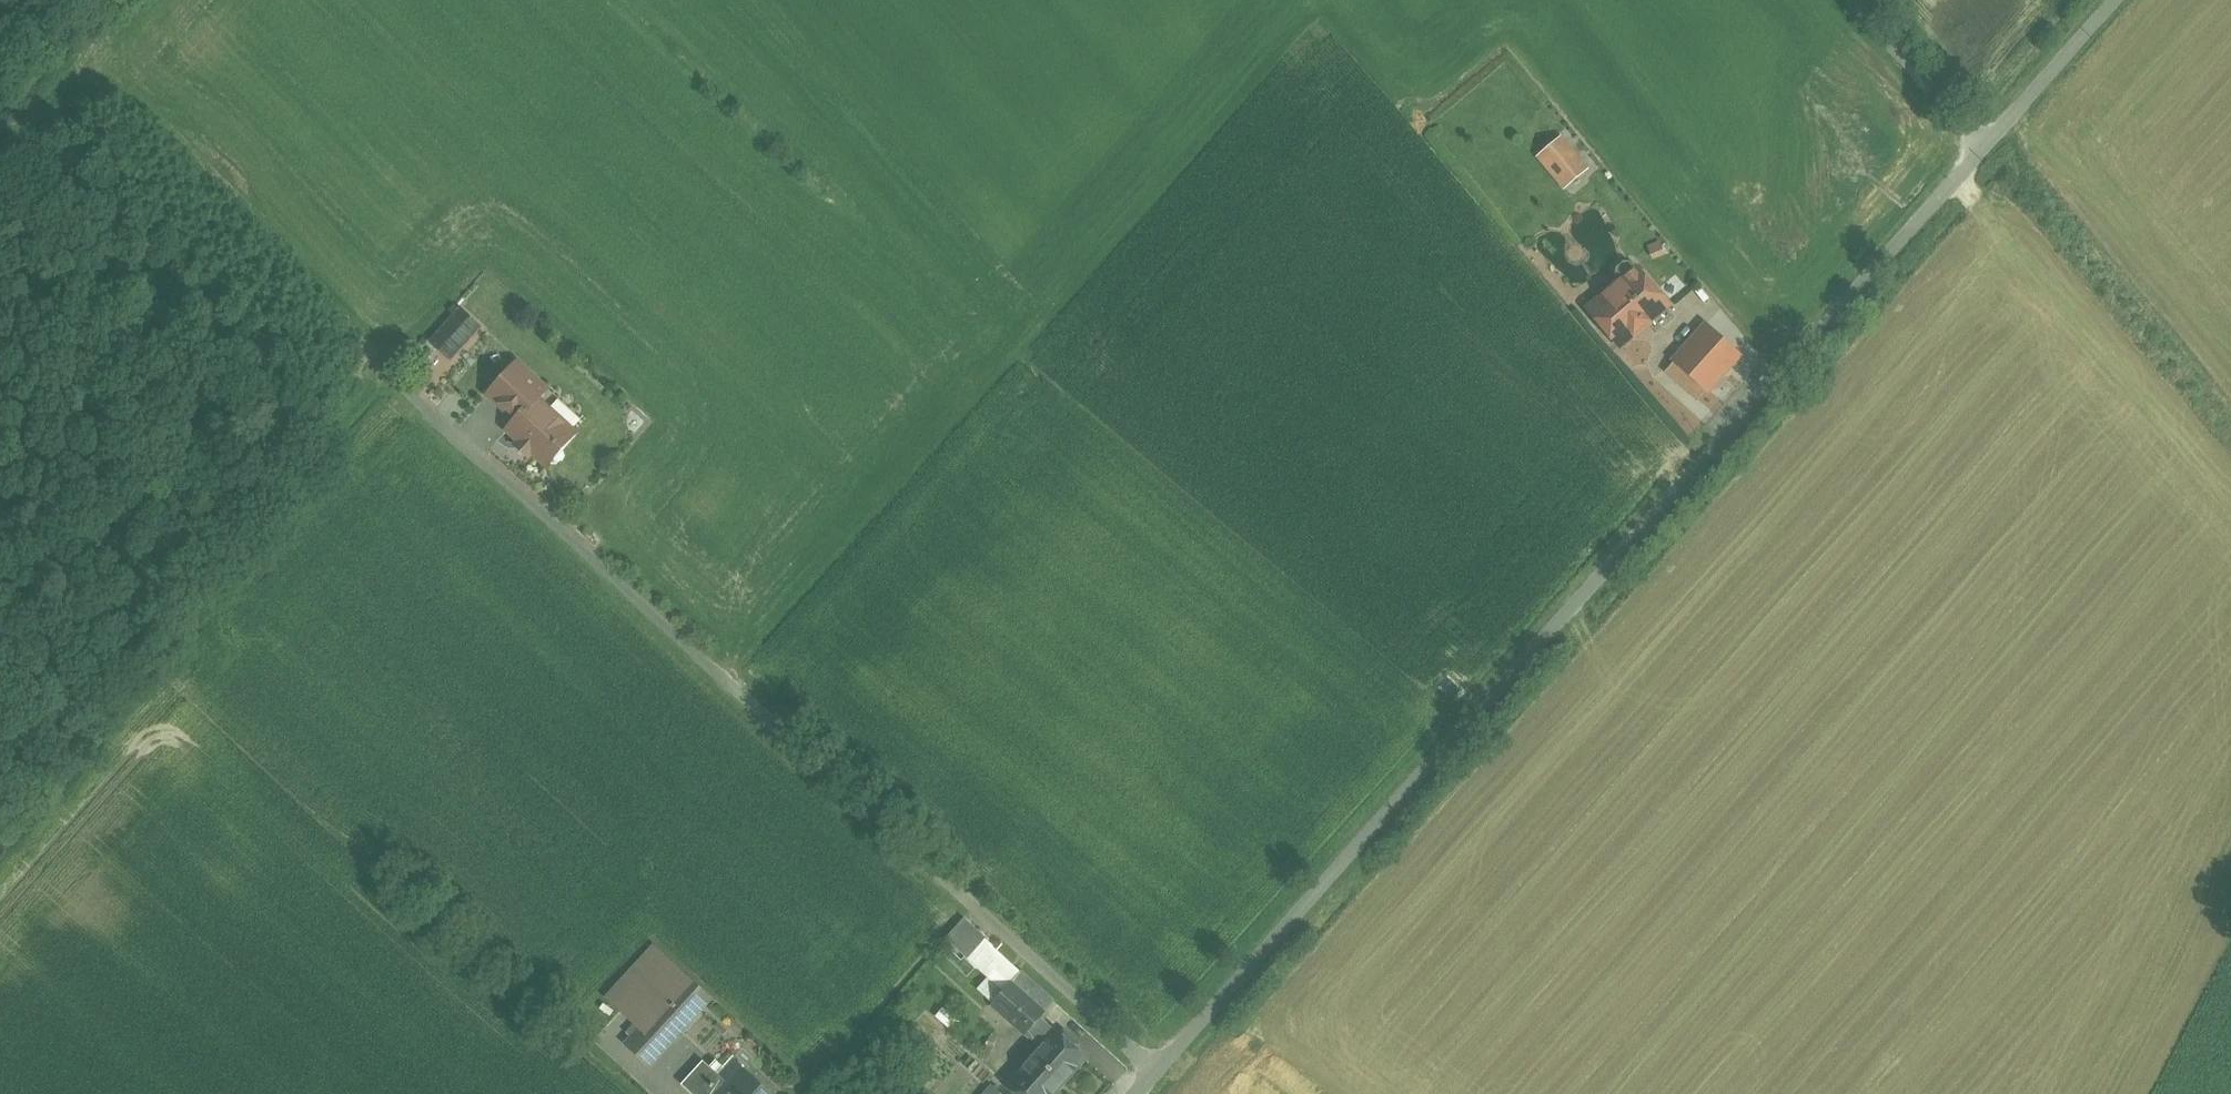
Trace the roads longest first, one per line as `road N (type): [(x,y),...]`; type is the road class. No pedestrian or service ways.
road 1 (unclassified): [(2115,0),(1138,1093)]

